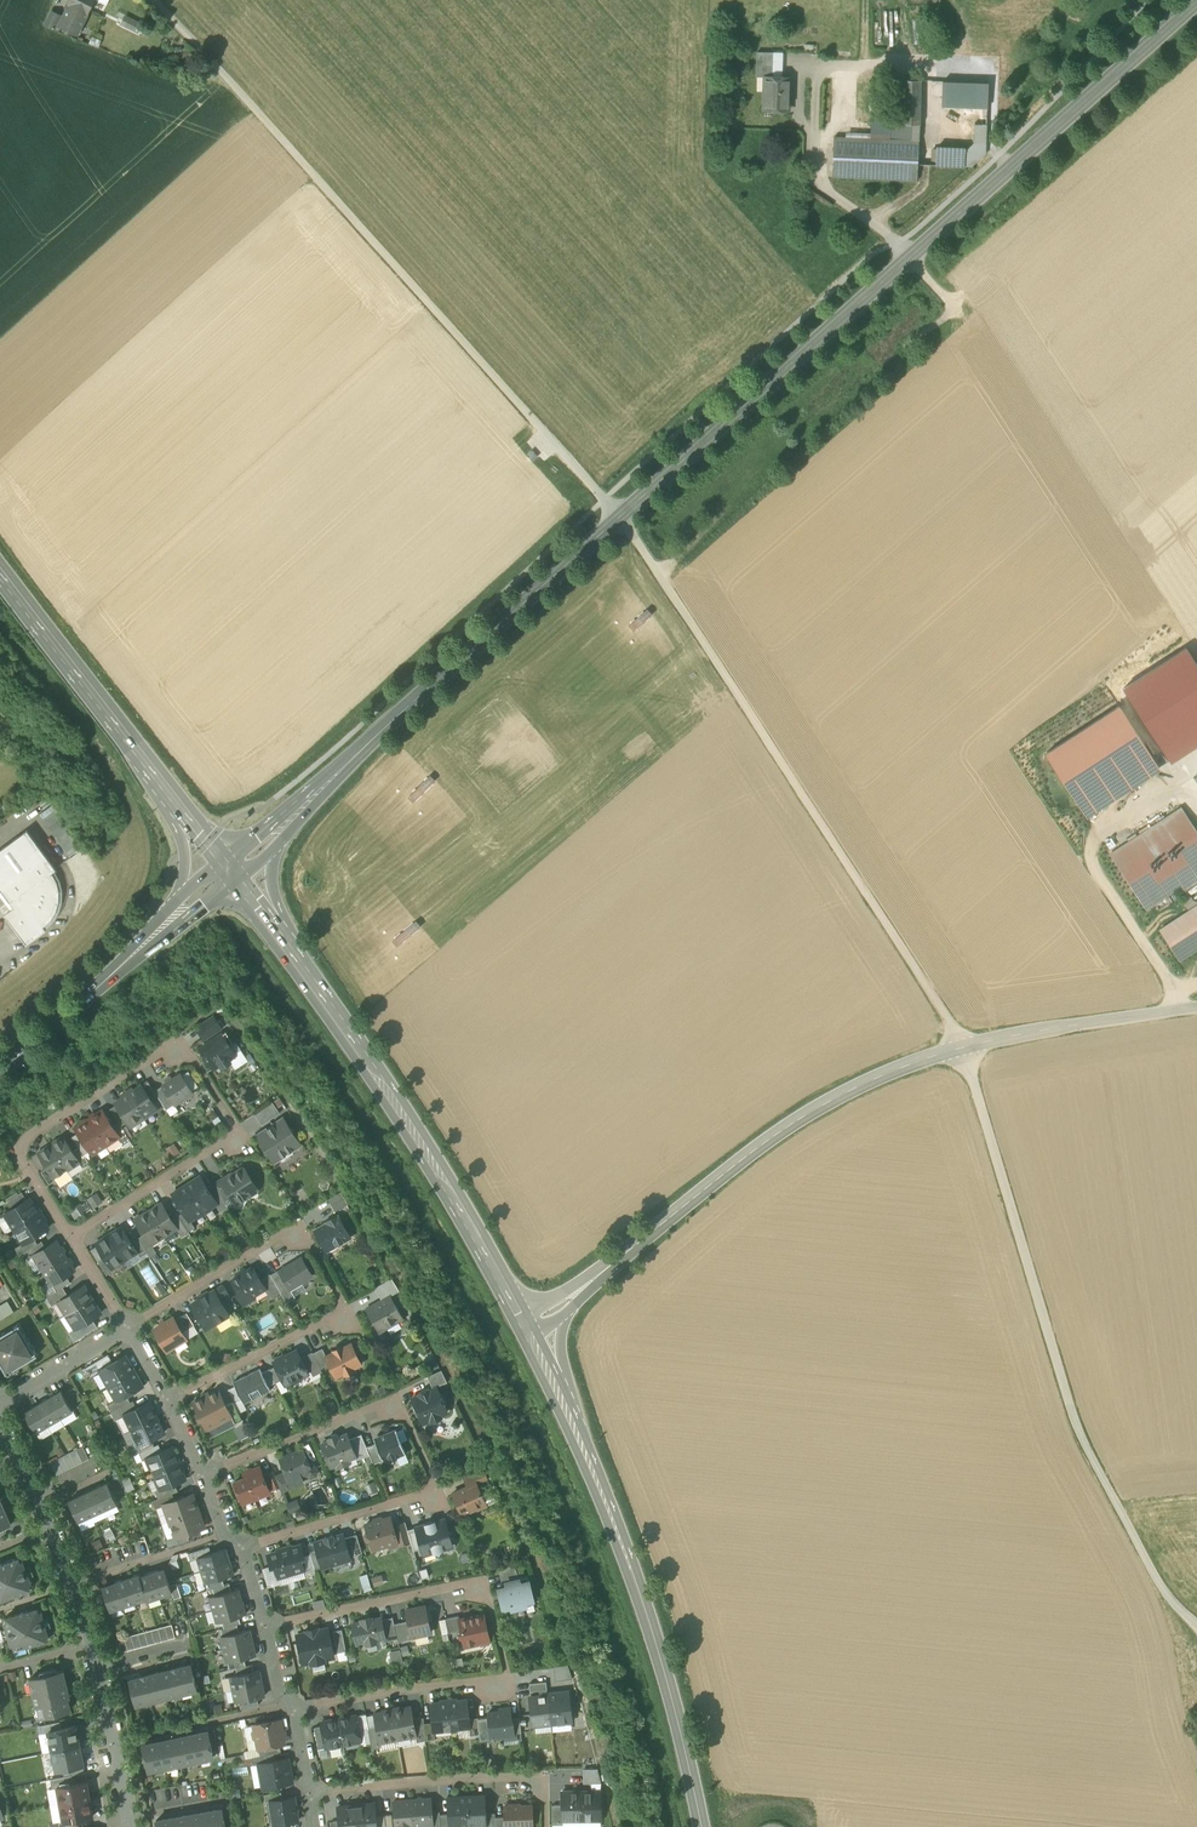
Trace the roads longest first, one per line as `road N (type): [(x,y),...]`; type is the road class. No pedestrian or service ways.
road 1 (primary): [(621,515),(1196,0)]
road 2 (unclassified): [(621,515),(151,0)]
road 3 (unclassified): [(1196,1622),(1148,1565),(1073,1418),(960,1045)]
road 4 (unclassified): [(960,1045),(621,515)]
road 5 (residential): [(294,1705),(509,1680),(484,1580),(265,1626)]
road 6 (residential): [(203,1476),(389,1401),(400,1405),(433,1478),(429,1494),(242,1546)]
road 7 (residential): [(14,1147),(165,1050),(190,1054),(239,1132),(72,1238)]
road 8 (residential): [(127,1329),(289,1230),(308,1237),(345,1303),(339,1314),(168,1401)]
road 9 (primary): [(306,973),(443,1178),(526,1326)]
road 10 (primary): [(319,791),(621,515)]
road 11 (primary): [(578,1438),(661,1658),(701,1826)]
road 12 (tertiary): [(960,1045),(802,1117),(620,1259)]
road 13 (residential): [(546,1826),(546,1774),(309,1794)]
road 14 (tertiary): [(1196,1006),(960,1045)]
road 15 (secondary): [(141,758),(0,575)]
road 16 (secondary): [(141,758),(186,858),(179,894),(145,944)]
road 17 (primary): [(306,973),(276,904),(271,867),(319,791)]
road 18 (primary): [(578,1438),(563,1329),(568,1312),(620,1259)]
road 19 (tertiary): [(0,1071),(145,944)]
road 20 (residential): [(114,1744),(294,1705)]
road 21 (residential): [(72,1586),(223,1535)]
road 22 (residential): [(0,1404),(127,1329)]
road 23 (secondary): [(228,870),(141,758)]
road 24 (primary): [(228,870),(306,973)]
road 25 (primary): [(526,1326),(578,1438)]
road 26 (primary): [(228,870),(319,791)]

